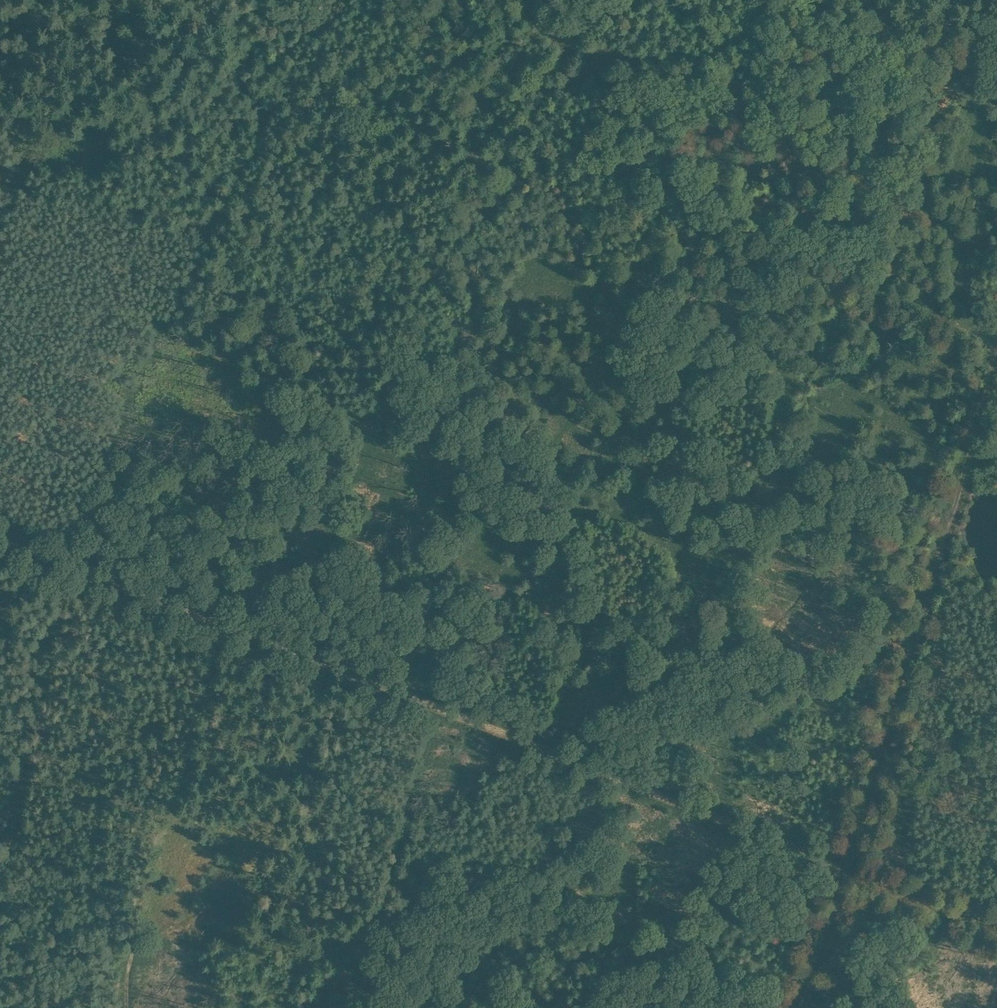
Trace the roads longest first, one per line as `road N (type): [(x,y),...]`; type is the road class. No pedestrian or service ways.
road 1 (track): [(996,928),(0,534)]
road 2 (track): [(996,366),(806,1007)]

